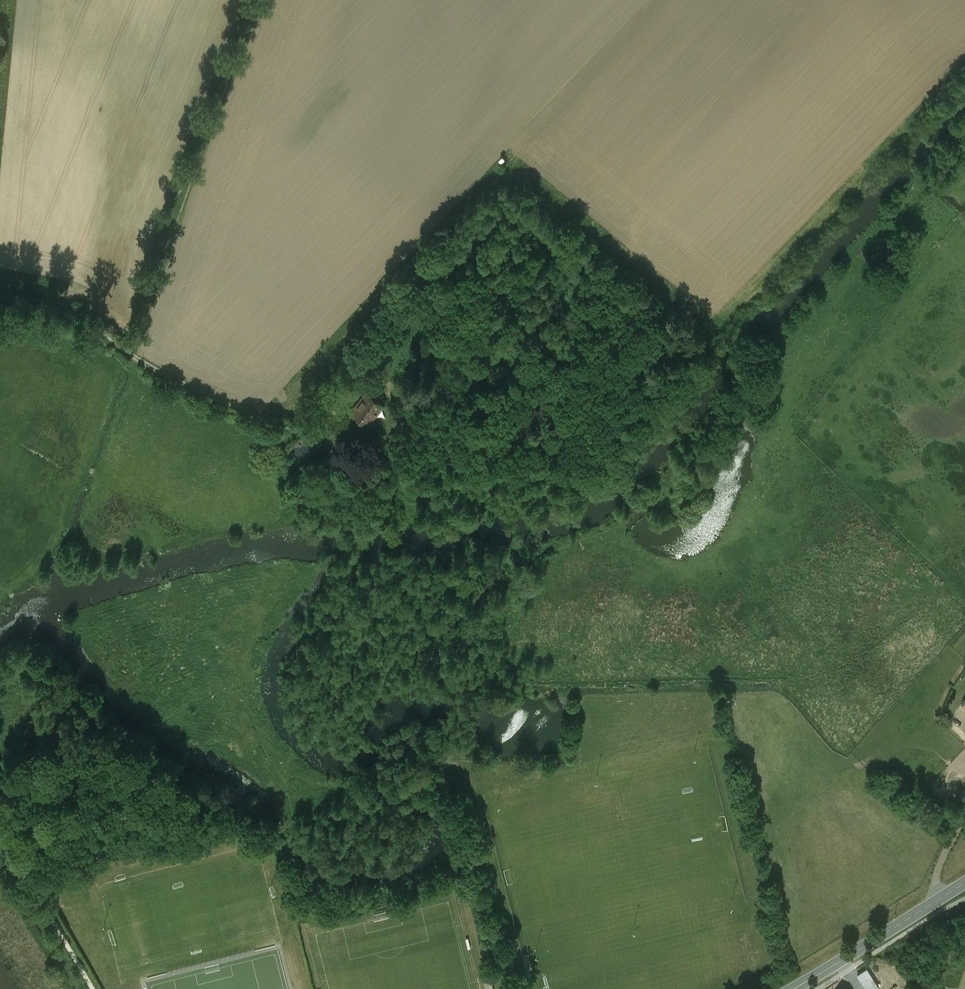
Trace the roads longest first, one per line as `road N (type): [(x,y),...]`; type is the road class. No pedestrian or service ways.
road 1 (secondary): [(964,882),(794,988)]

